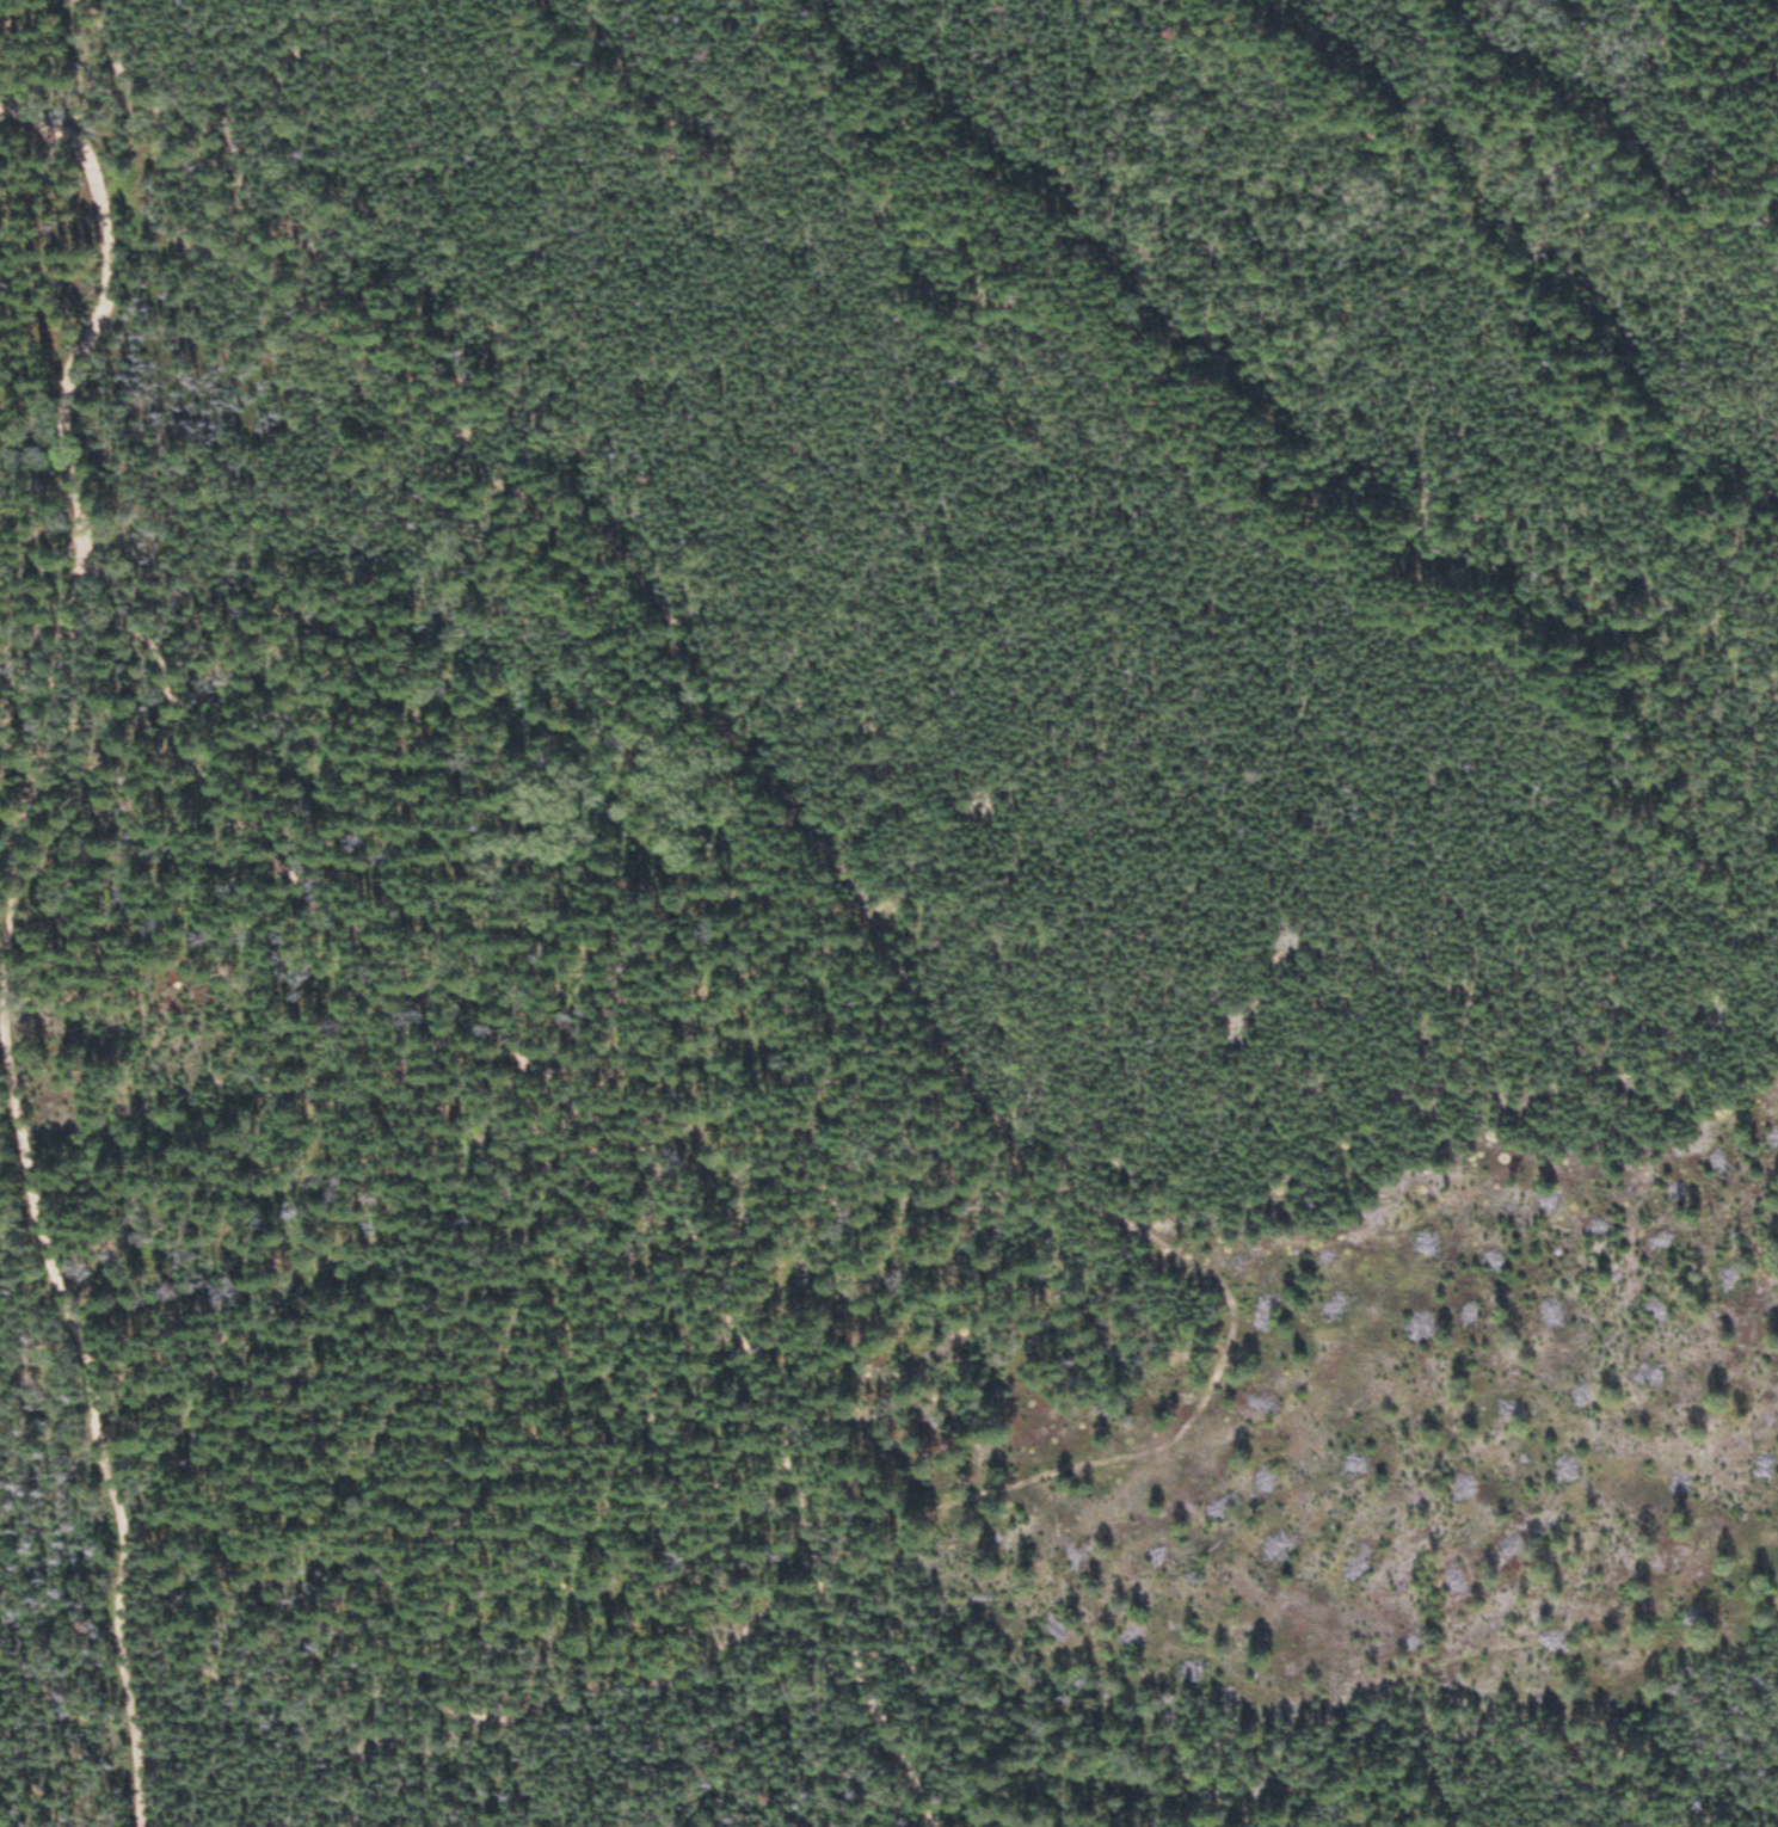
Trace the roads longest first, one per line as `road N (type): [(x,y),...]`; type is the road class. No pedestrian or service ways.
road 1 (track): [(84,560),(125,598),(167,678),(192,764),(242,807),(291,874),(543,1060),(654,1163),(781,1426),(922,1778),(954,1826)]
road 2 (track): [(138,1826),(129,1604),(72,1315),(27,1165),(0,977)]
road 3 (track): [(0,937),(84,560),(68,374),(103,284),(99,148)]
road 4 (track): [(1297,1826),(1348,1747),(1413,1711),(1675,1675),(1725,1619),(1777,1417)]

